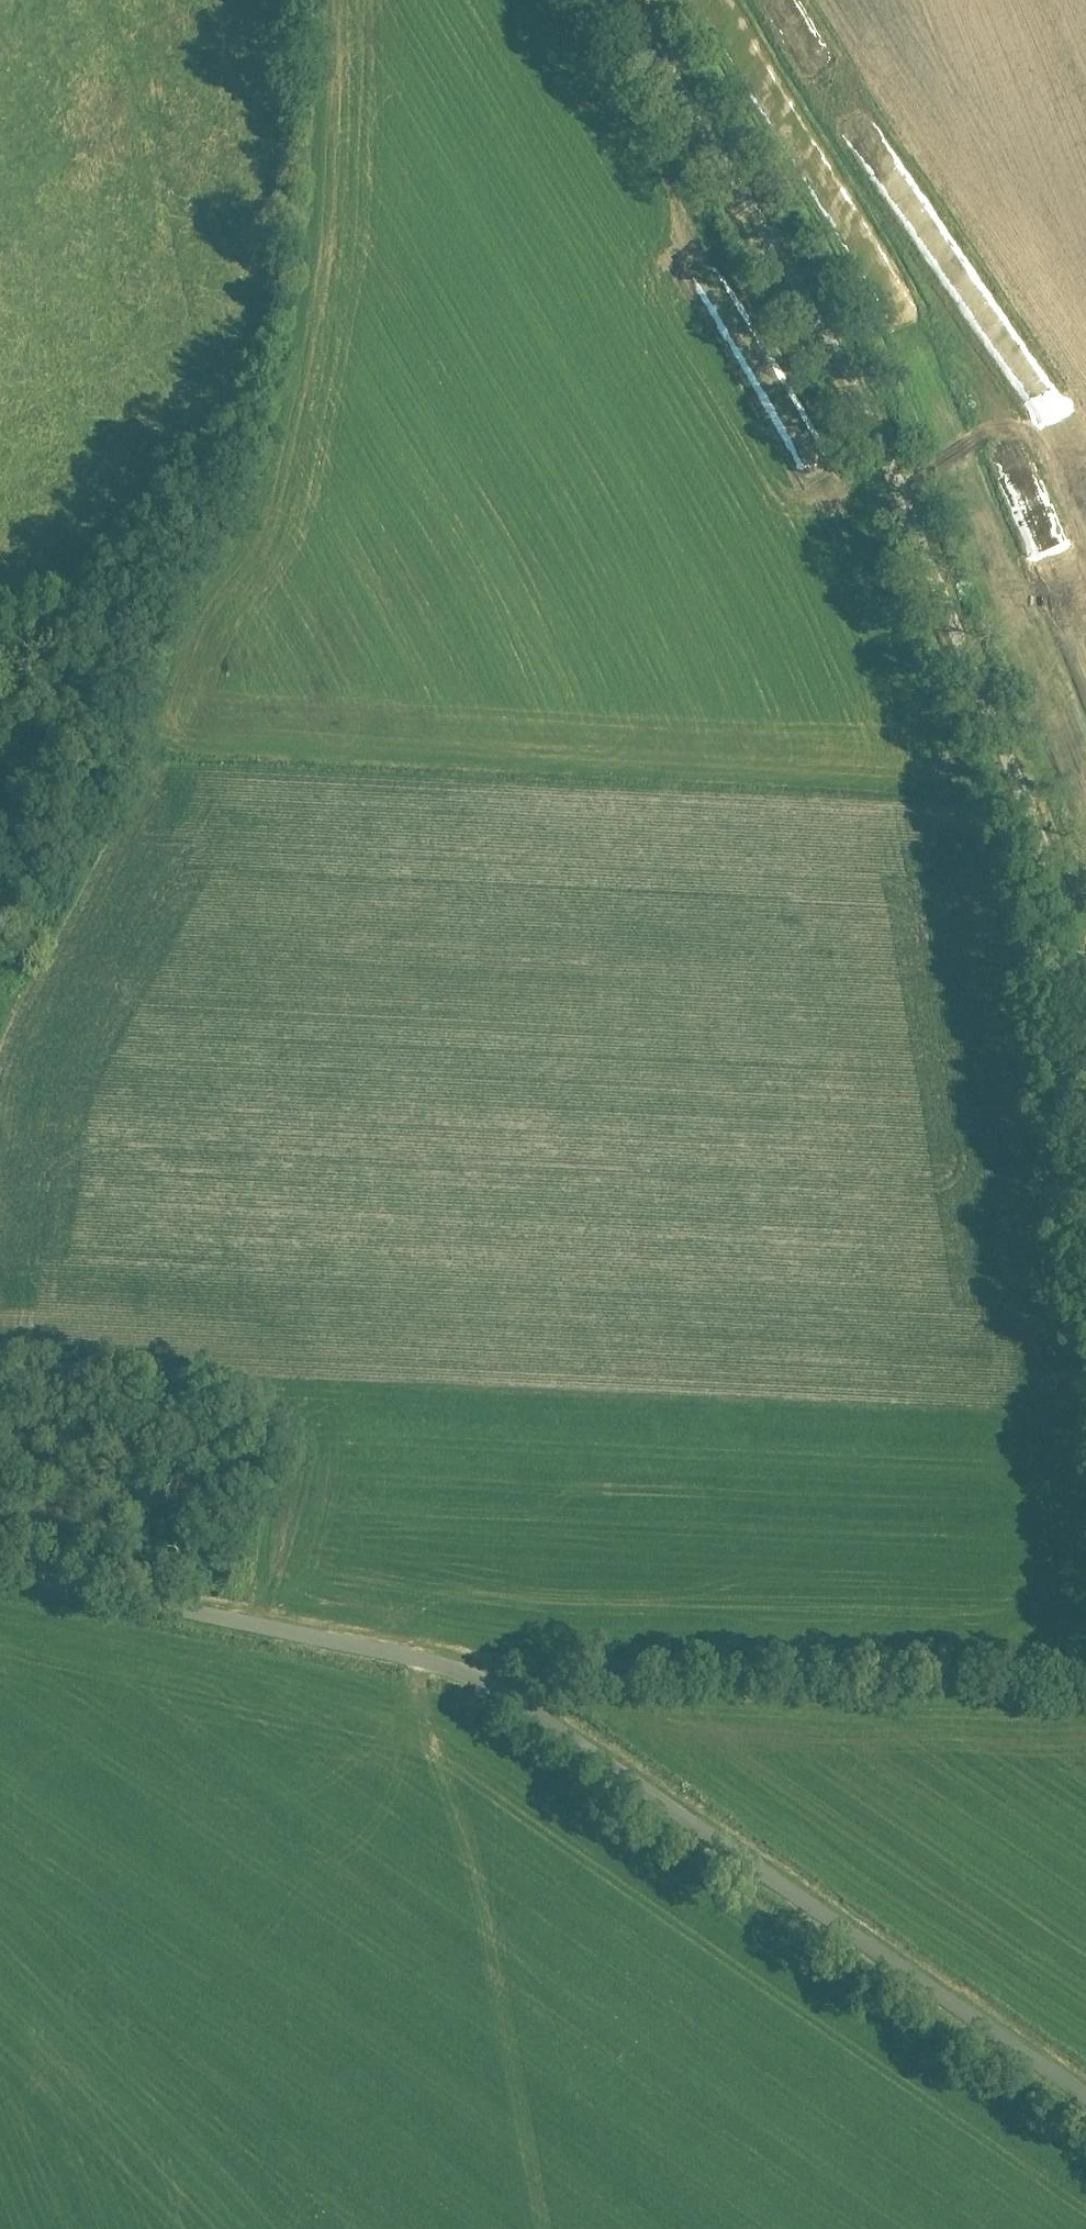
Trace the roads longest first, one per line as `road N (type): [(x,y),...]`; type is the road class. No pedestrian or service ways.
road 1 (residential): [(1085,2087),(473,1670),(180,1591),(0,1553)]
road 2 (unclassified): [(1085,1024),(888,478),(610,0)]

